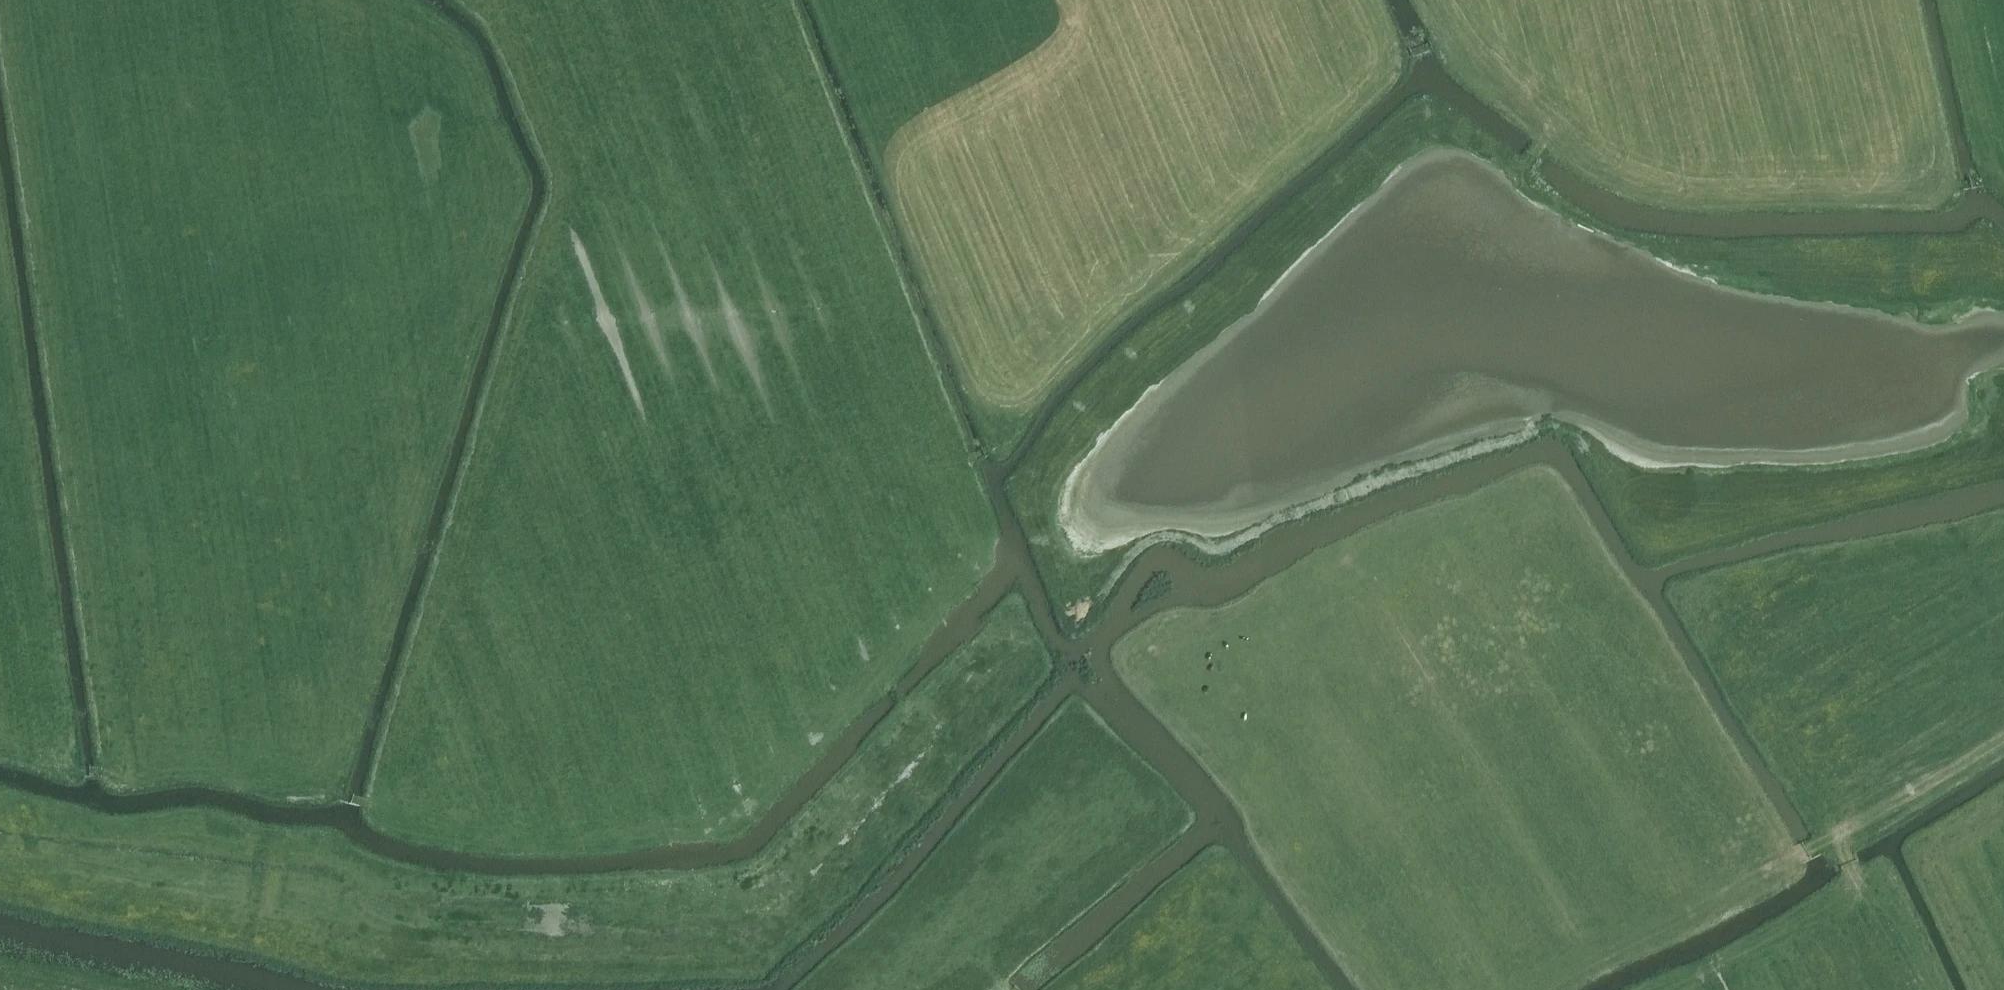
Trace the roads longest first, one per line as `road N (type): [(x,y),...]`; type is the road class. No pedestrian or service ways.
road 1 (track): [(2003,734),(1795,857)]
road 2 (track): [(1838,839),(1857,884),(1768,944)]

